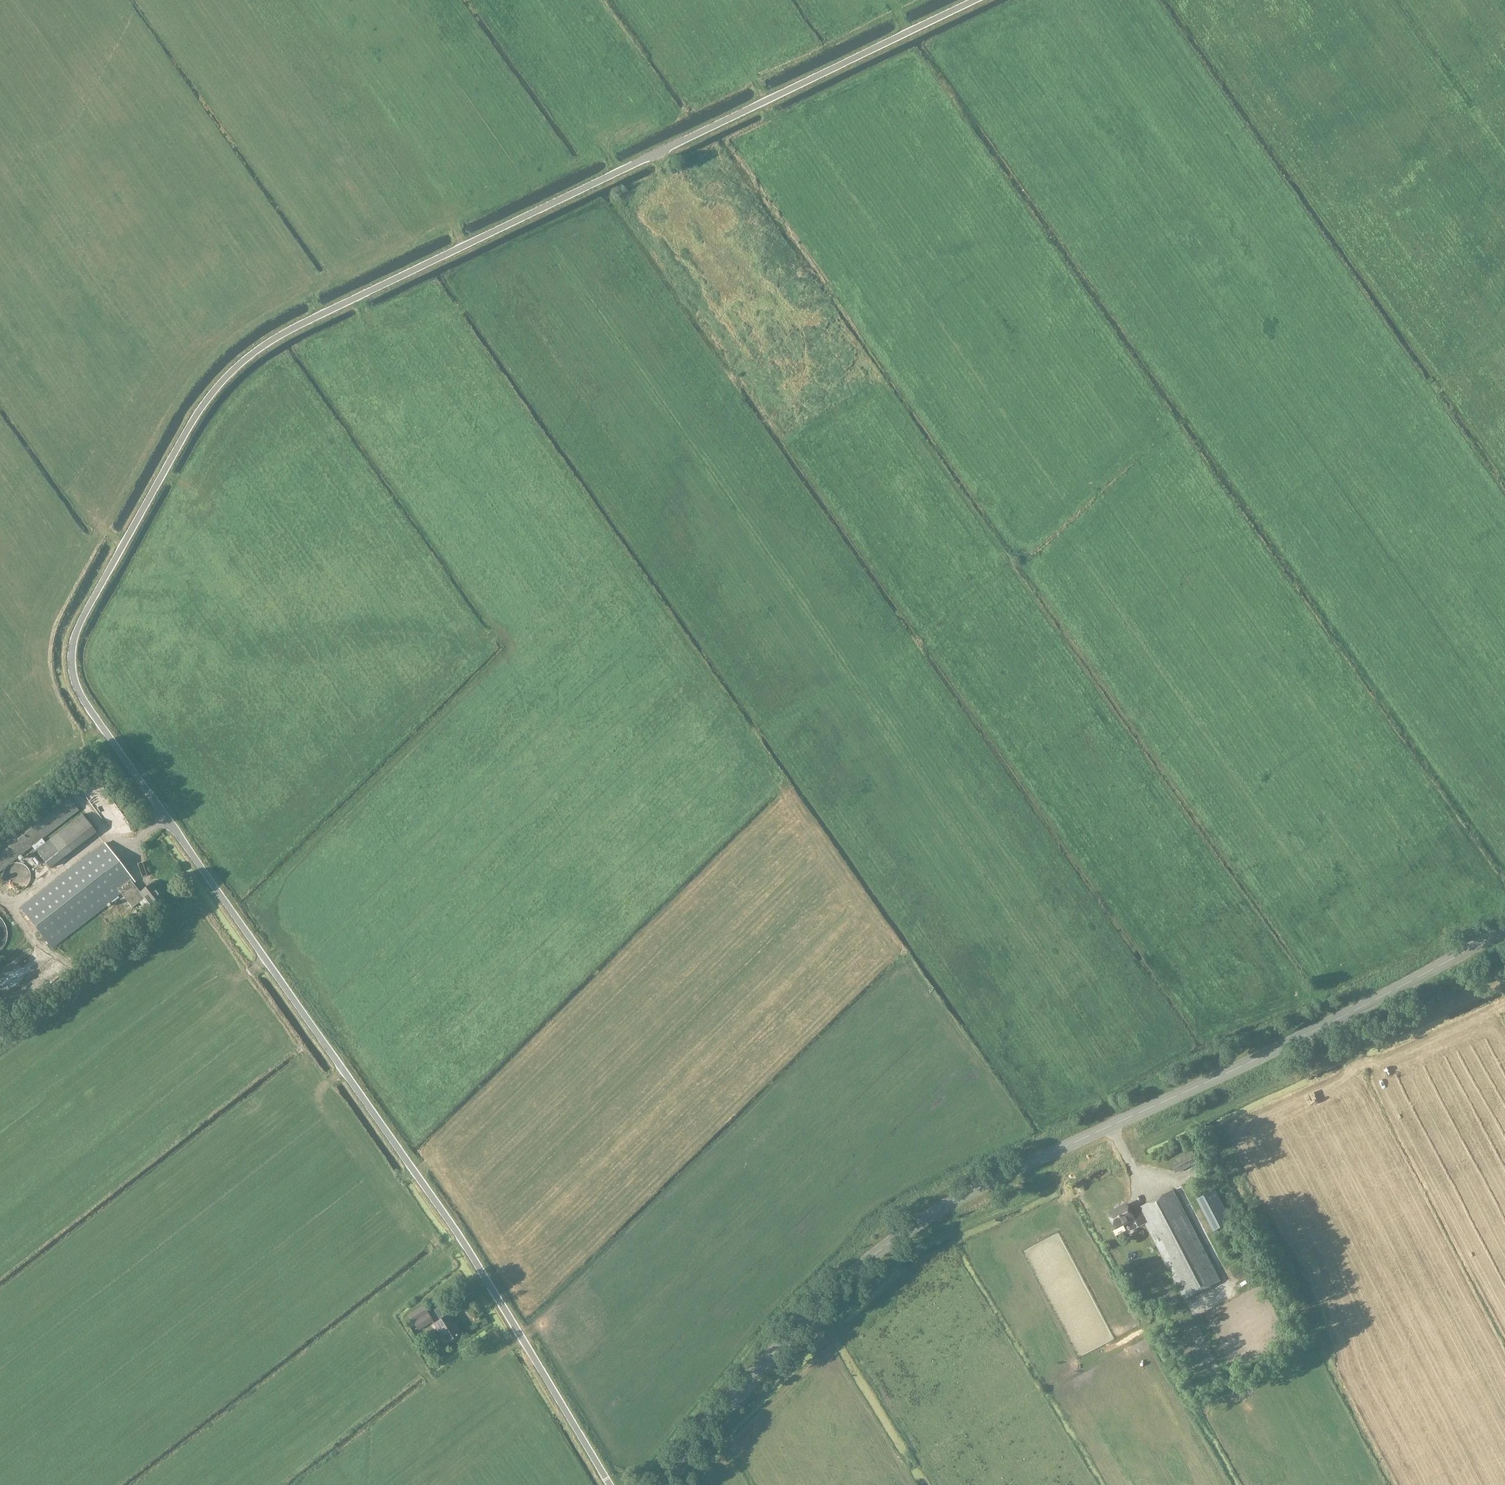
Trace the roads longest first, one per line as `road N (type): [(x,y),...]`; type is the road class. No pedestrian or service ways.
road 1 (unclassified): [(609,1484),(451,1226),(88,708),(71,669),(74,637),(198,413),(262,346),(974,0)]
road 2 (secondary): [(668,1484),(713,1418),(793,1331),(849,1275),(940,1208),(1324,1025),(1504,928)]

